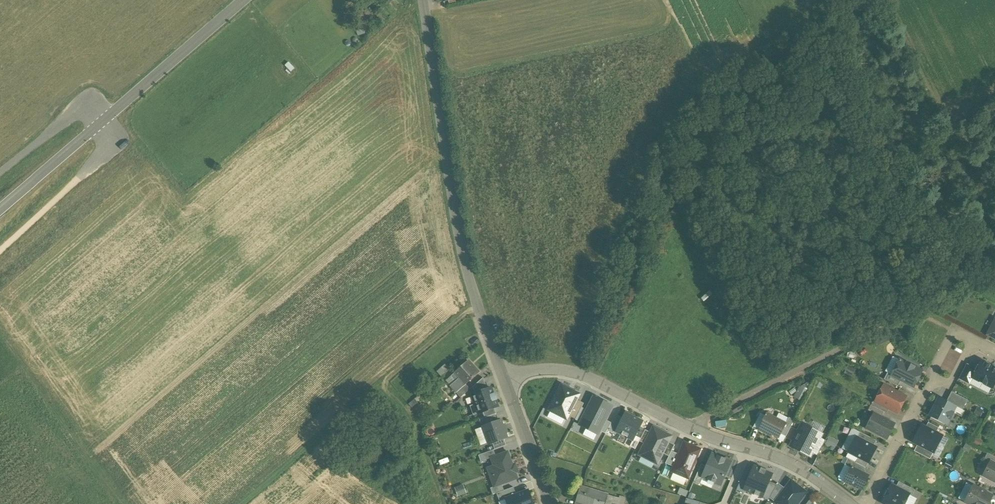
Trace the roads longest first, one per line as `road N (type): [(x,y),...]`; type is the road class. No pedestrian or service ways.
road 1 (residential): [(504,378),(451,186),(424,0)]
road 2 (residential): [(847,503),(788,462),(593,379),(540,369),(504,378)]
road 3 (track): [(686,424),(994,272)]
road 4 (residential): [(244,0),(0,208)]
road 5 (track): [(0,173),(84,107),(111,138),(112,148),(0,252)]
road 6 (track): [(245,503),(479,302)]
road 7 (track): [(0,330),(123,503)]
road 8 (residential): [(866,503),(931,379)]
road 9 (residential): [(551,503),(504,378)]

